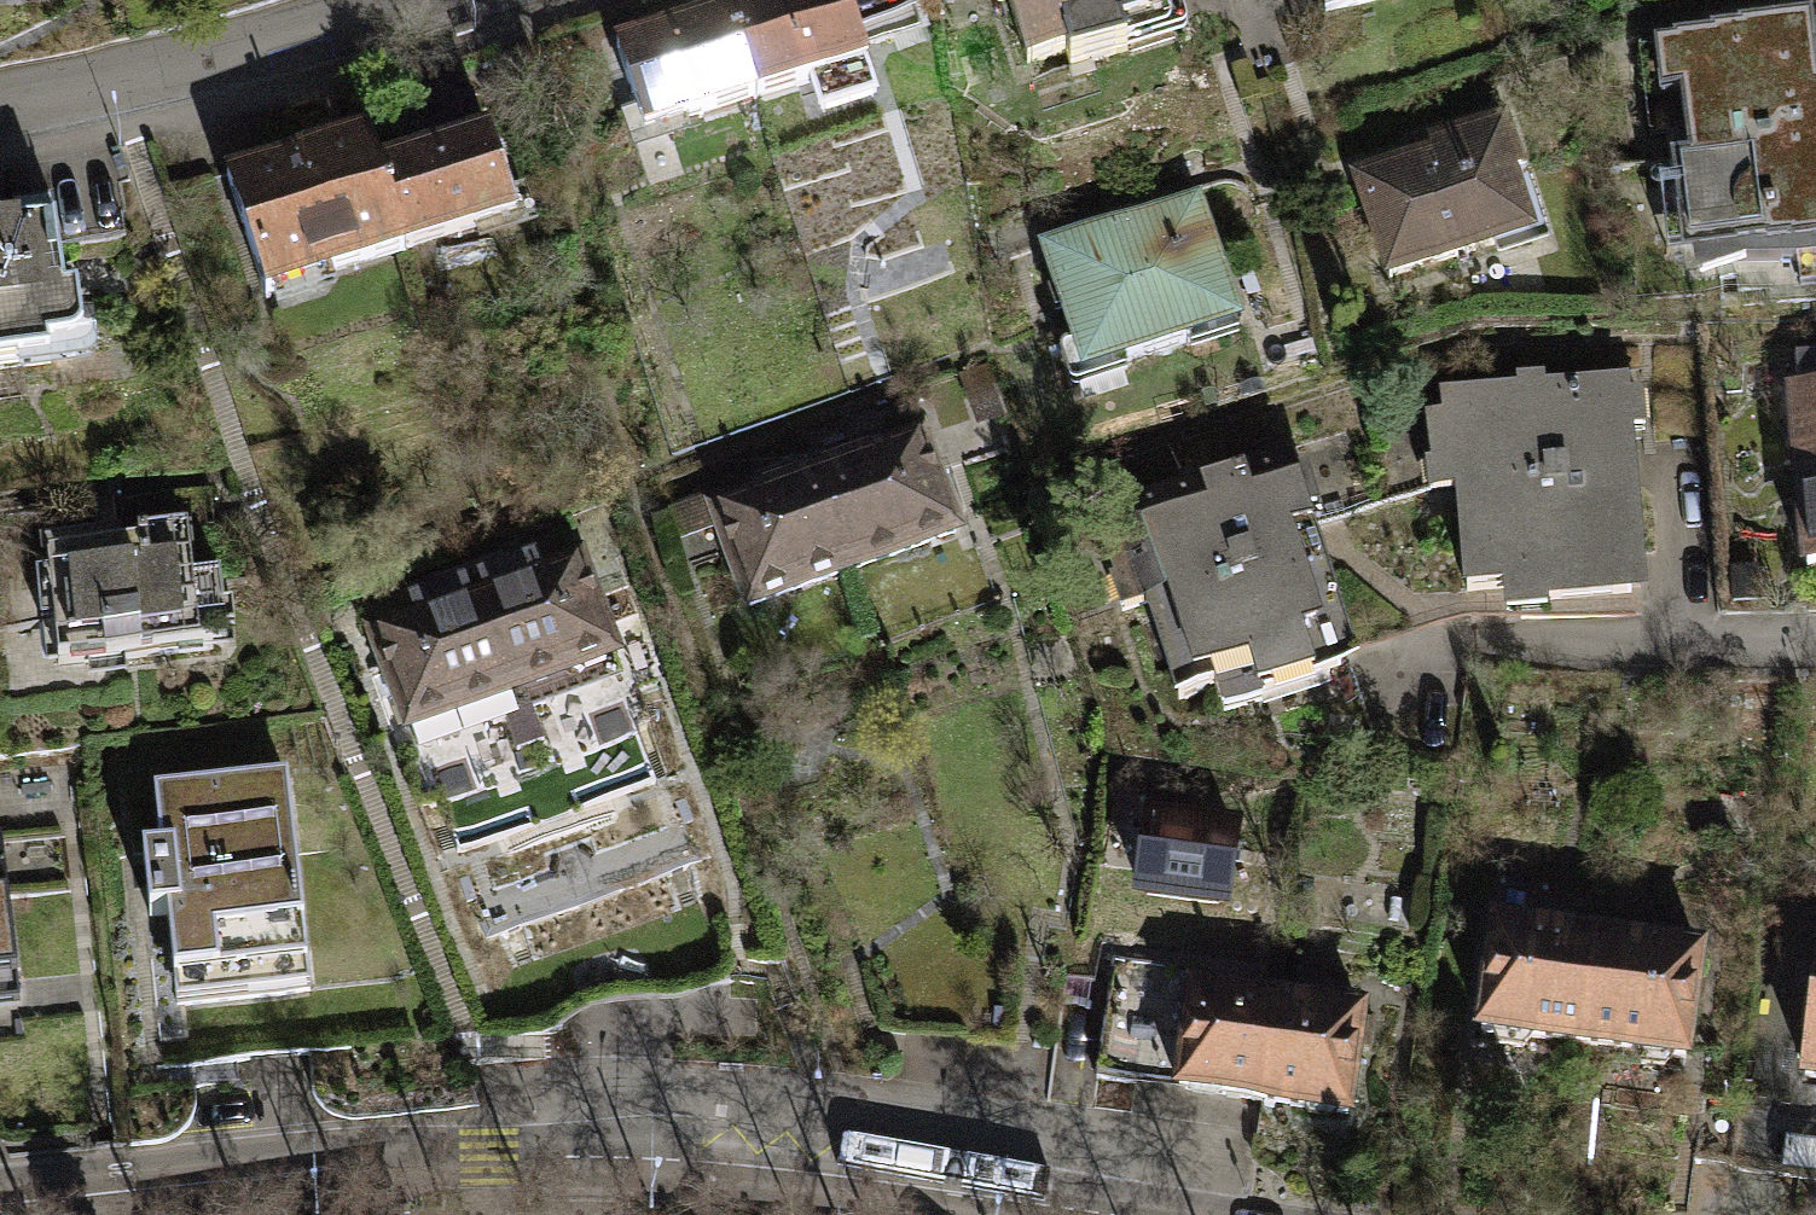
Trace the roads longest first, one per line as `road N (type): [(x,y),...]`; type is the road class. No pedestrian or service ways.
road 1 (unclassified): [(500,1155),(713,1164),(1126,1214)]
road 2 (unclassified): [(500,1155),(0,1203)]
road 3 (residential): [(375,0),(102,79),(0,100)]

